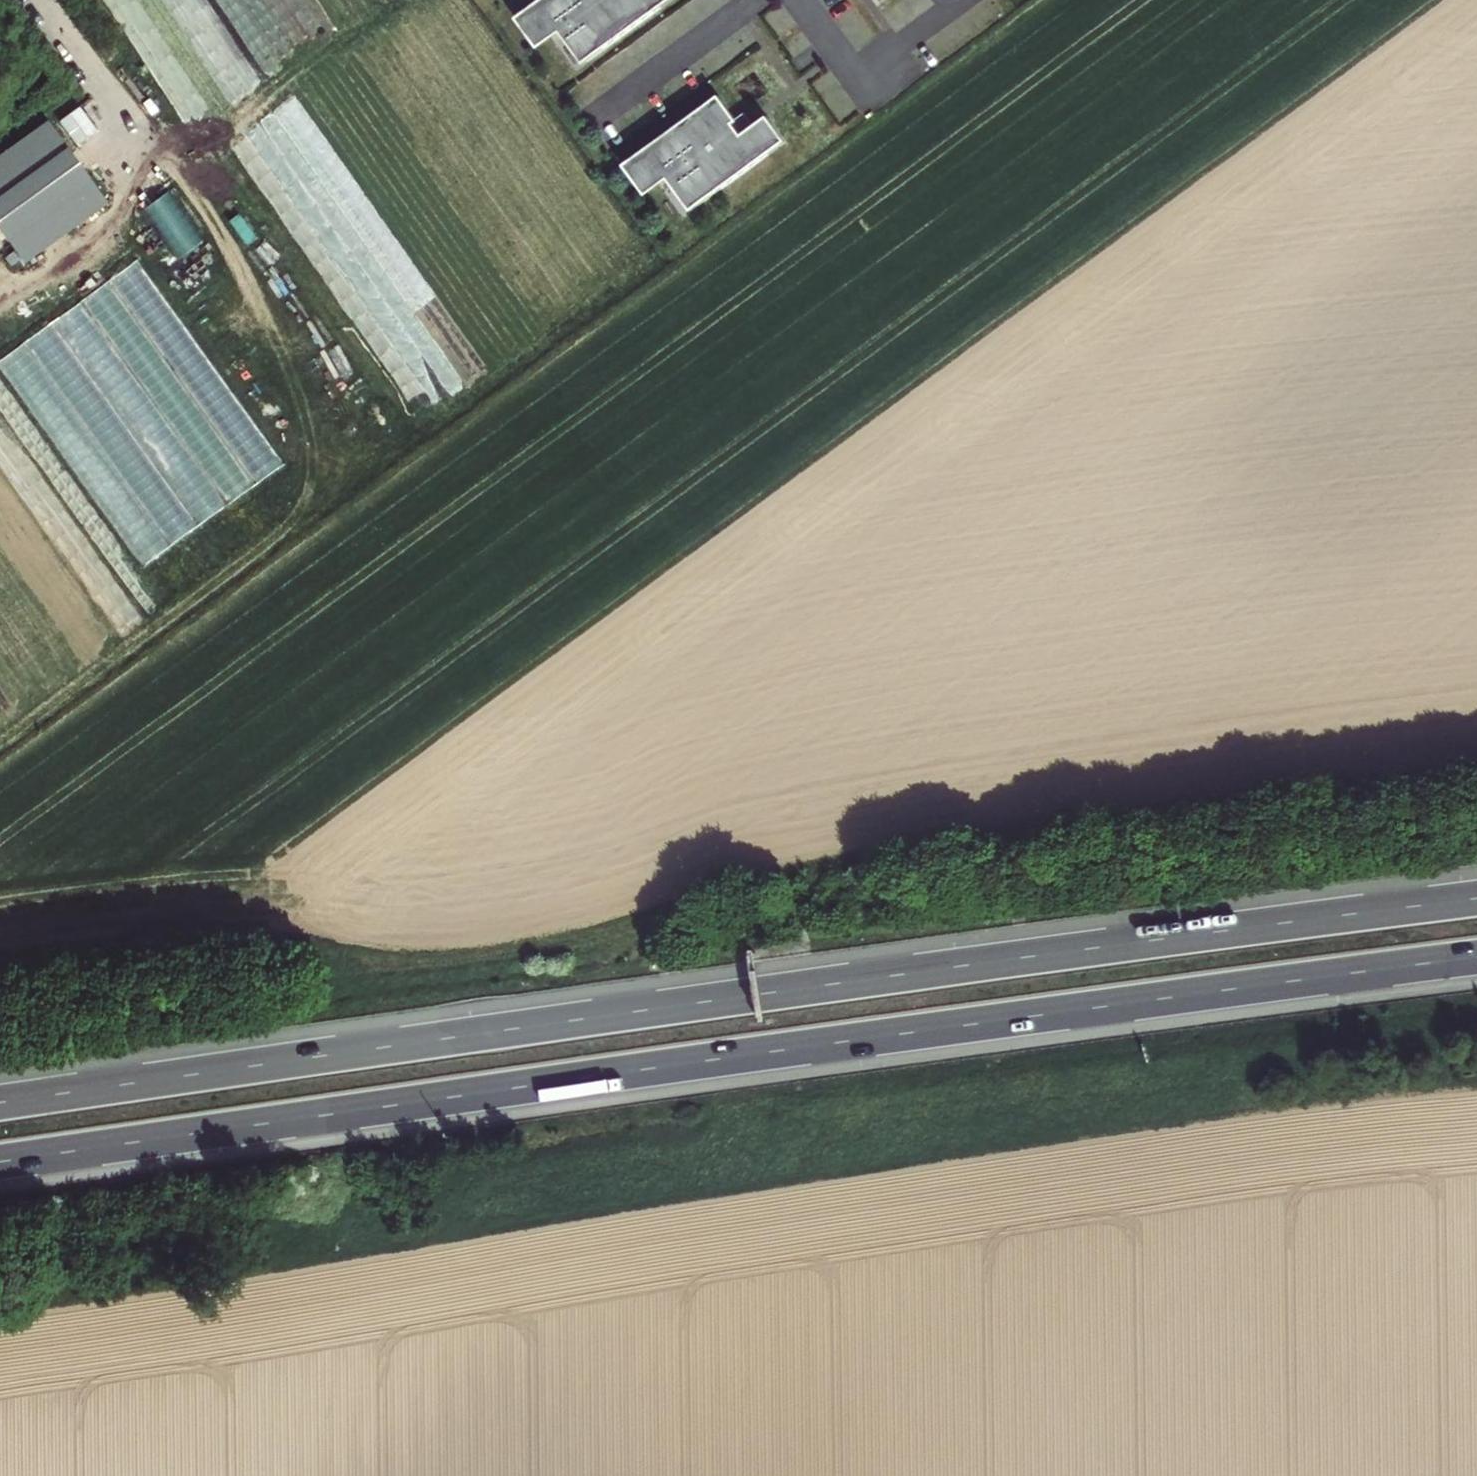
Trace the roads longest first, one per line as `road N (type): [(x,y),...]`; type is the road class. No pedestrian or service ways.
road 1 (motorway): [(0,1164),(1476,960)]
road 2 (motorway): [(1476,900),(0,1103)]

